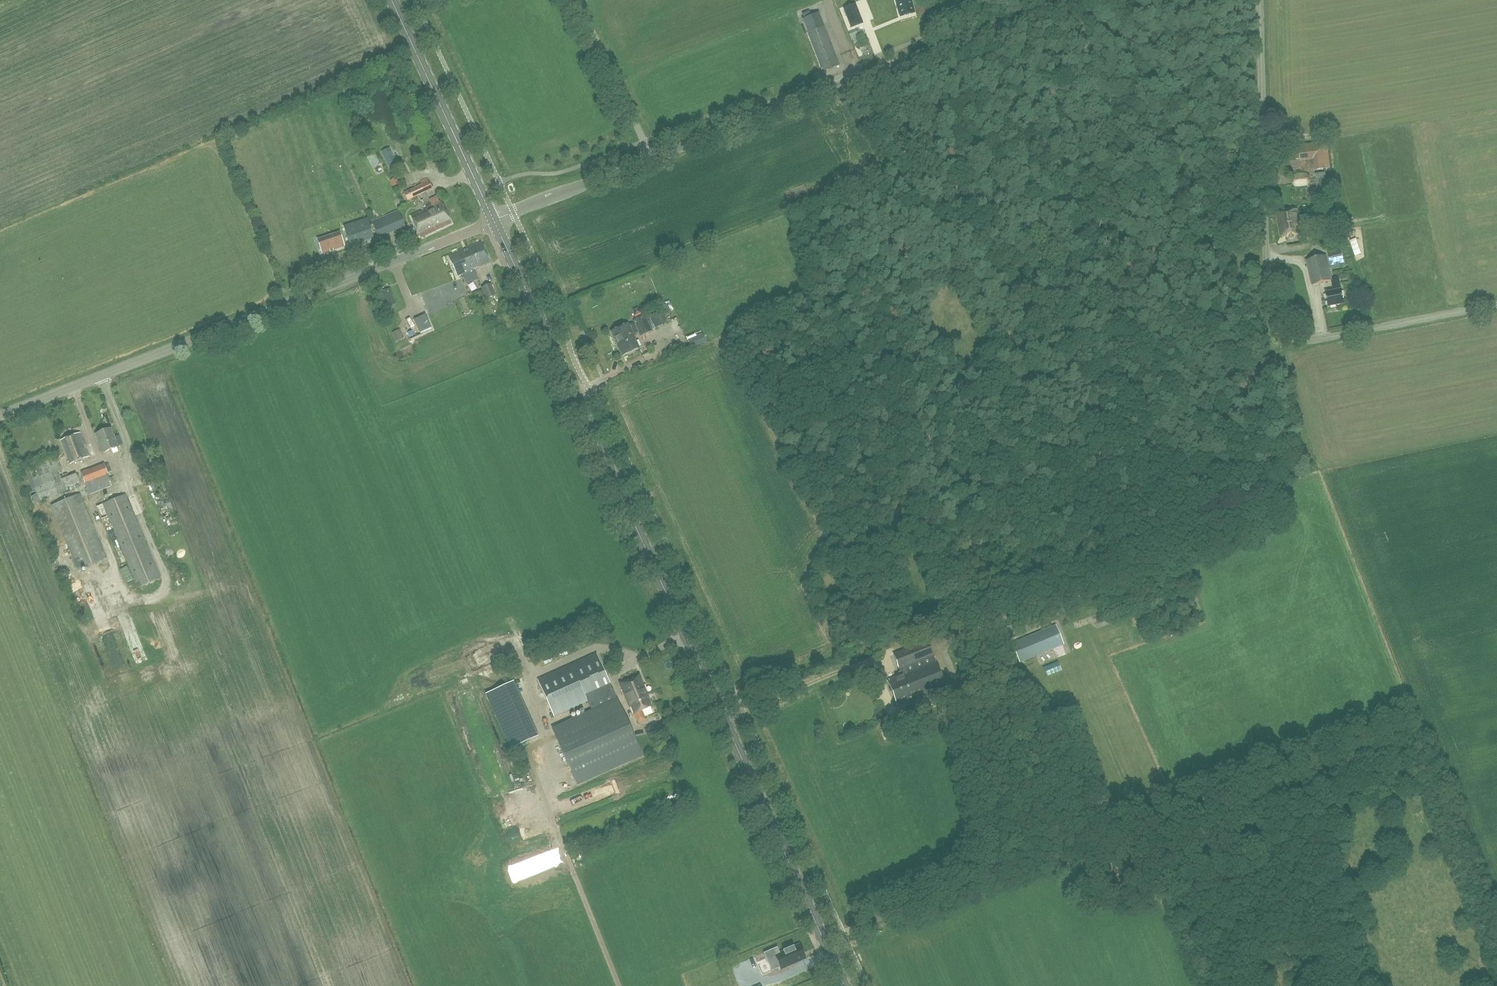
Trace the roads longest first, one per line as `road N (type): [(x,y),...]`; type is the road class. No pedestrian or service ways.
road 1 (secondary): [(844,985),(494,221)]
road 2 (unclassified): [(1496,305),(1315,340),(1277,328),(1268,305),(1259,0)]
road 3 (unclassified): [(0,416),(494,221)]
road 4 (unclassified): [(651,158),(1061,0)]
road 5 (track): [(1282,333),(1275,353),(1300,435),(1281,455),(1279,505),(1053,595),(1054,606)]
road 6 (secondary): [(494,221),(392,0)]
road 7 (unclassified): [(651,158),(577,0)]
road 8 (unclassified): [(494,221),(651,158)]
road 9 (track): [(572,870),(618,985)]

